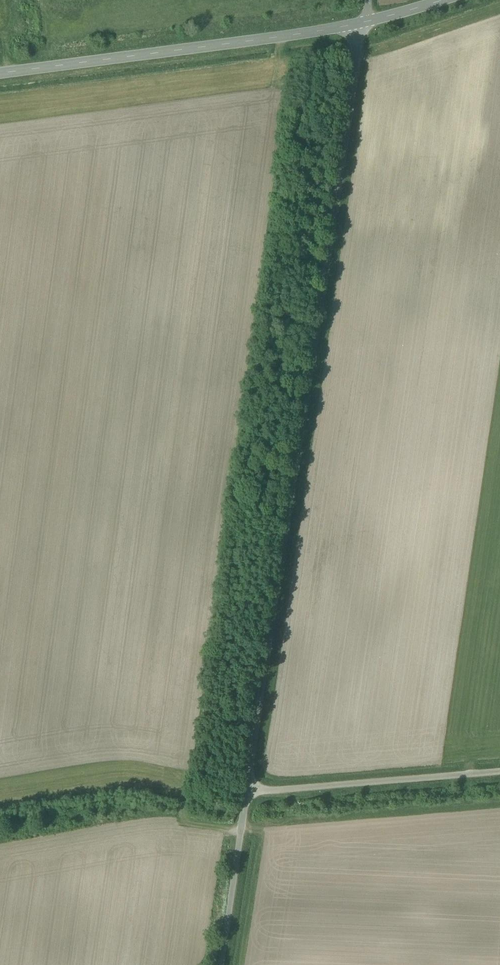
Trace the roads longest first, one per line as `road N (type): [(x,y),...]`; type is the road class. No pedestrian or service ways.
road 1 (unclassified): [(361,23),(247,791)]
road 2 (tertiary): [(0,73),(361,23)]
road 3 (unclassified): [(499,772),(247,791)]
road 4 (unclassified): [(247,791),(221,964)]

